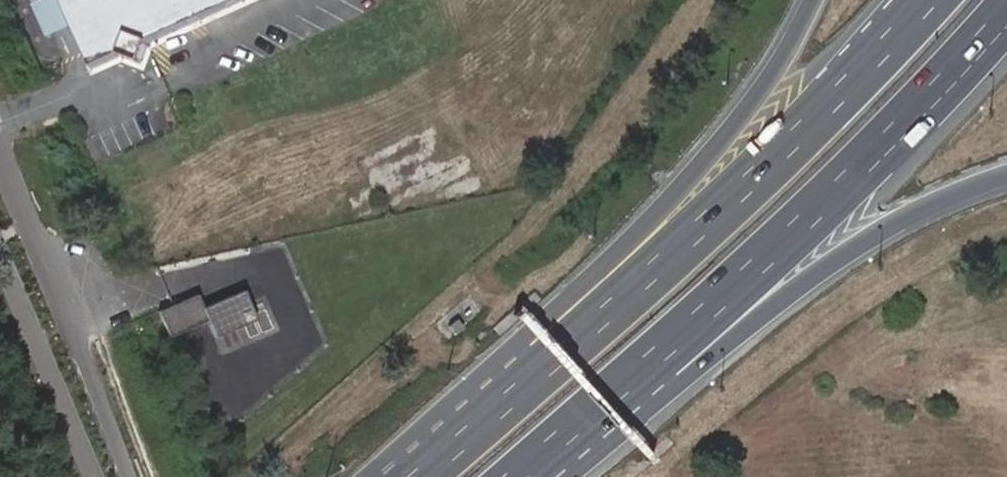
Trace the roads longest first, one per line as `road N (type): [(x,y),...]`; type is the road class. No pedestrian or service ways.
road 1 (trunk): [(926,0),(673,254),(419,476)]
road 2 (trunk): [(515,476),(761,264),(897,133),(1006,11)]
road 3 (trunk): [(814,0),(787,58),(720,144),(392,476)]
road 4 (trunk): [(552,476),(832,262),(949,196),(1006,175)]
road 5 (tertiary): [(127,476),(0,160)]

